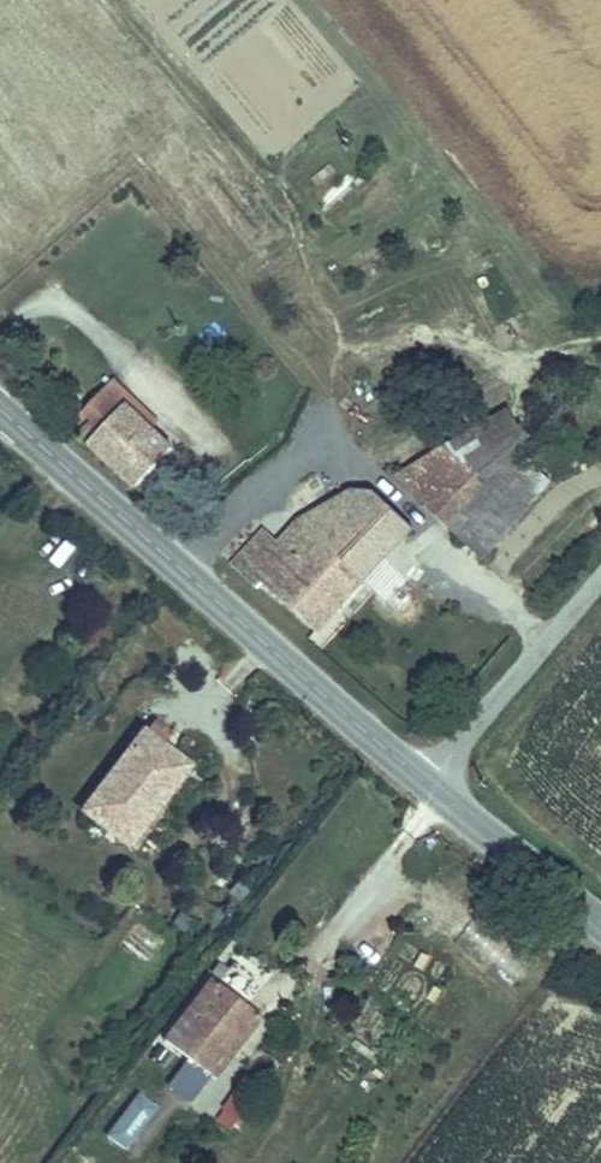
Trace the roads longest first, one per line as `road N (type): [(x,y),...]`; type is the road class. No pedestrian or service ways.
road 1 (tertiary): [(0,401),(426,783)]
road 2 (unclassified): [(426,783),(600,571)]
road 3 (tertiary): [(426,783),(600,924)]

